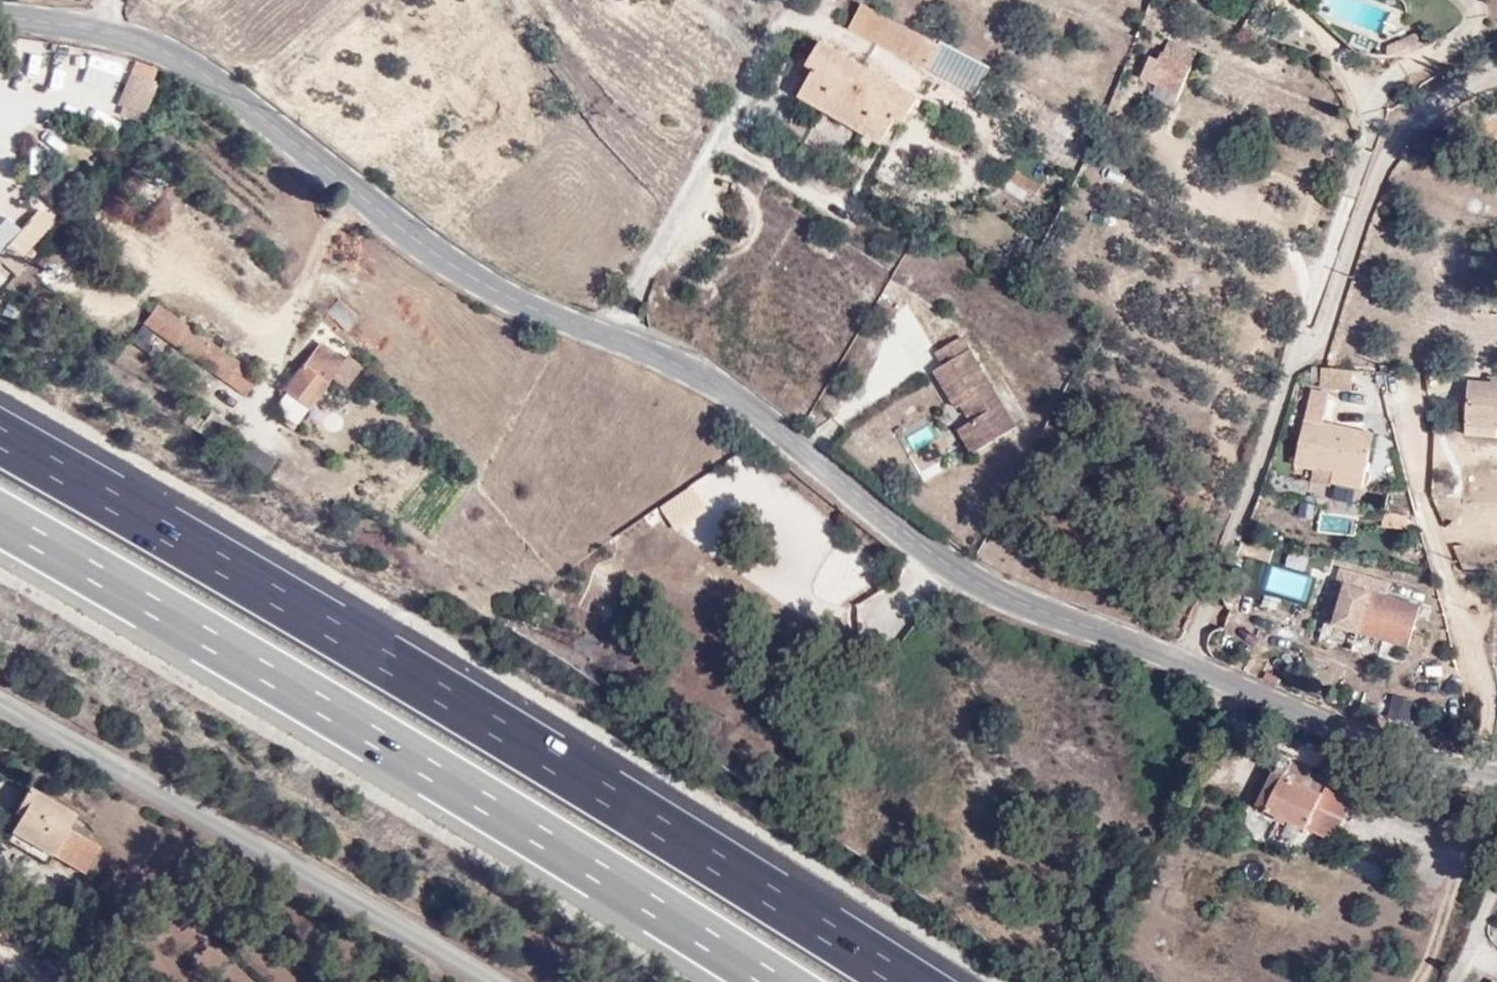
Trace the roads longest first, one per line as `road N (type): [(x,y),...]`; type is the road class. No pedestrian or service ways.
road 1 (unclassified): [(0,17),(150,47),(214,82),(466,275),(692,371),(993,586),(1424,756),(1496,774)]
road 2 (motorway): [(910,981),(0,436)]
road 3 (motorway): [(0,516),(778,981)]
road 4 (unclassified): [(500,981),(0,699)]

